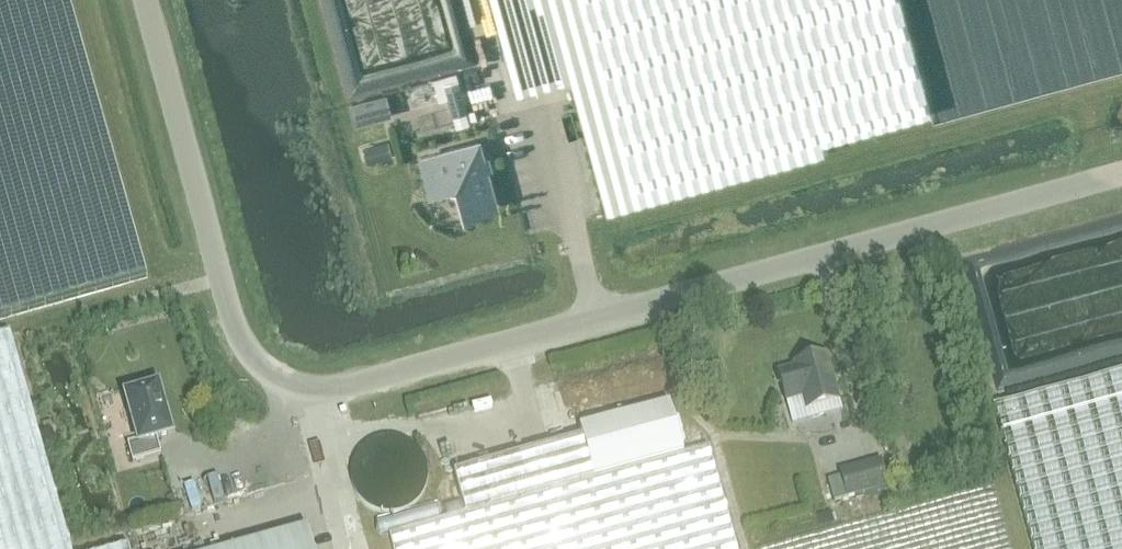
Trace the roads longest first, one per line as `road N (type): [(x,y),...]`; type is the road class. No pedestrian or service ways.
road 1 (unclassified): [(1121,174),(359,382),(297,388),(253,362),(233,324),(145,0)]

